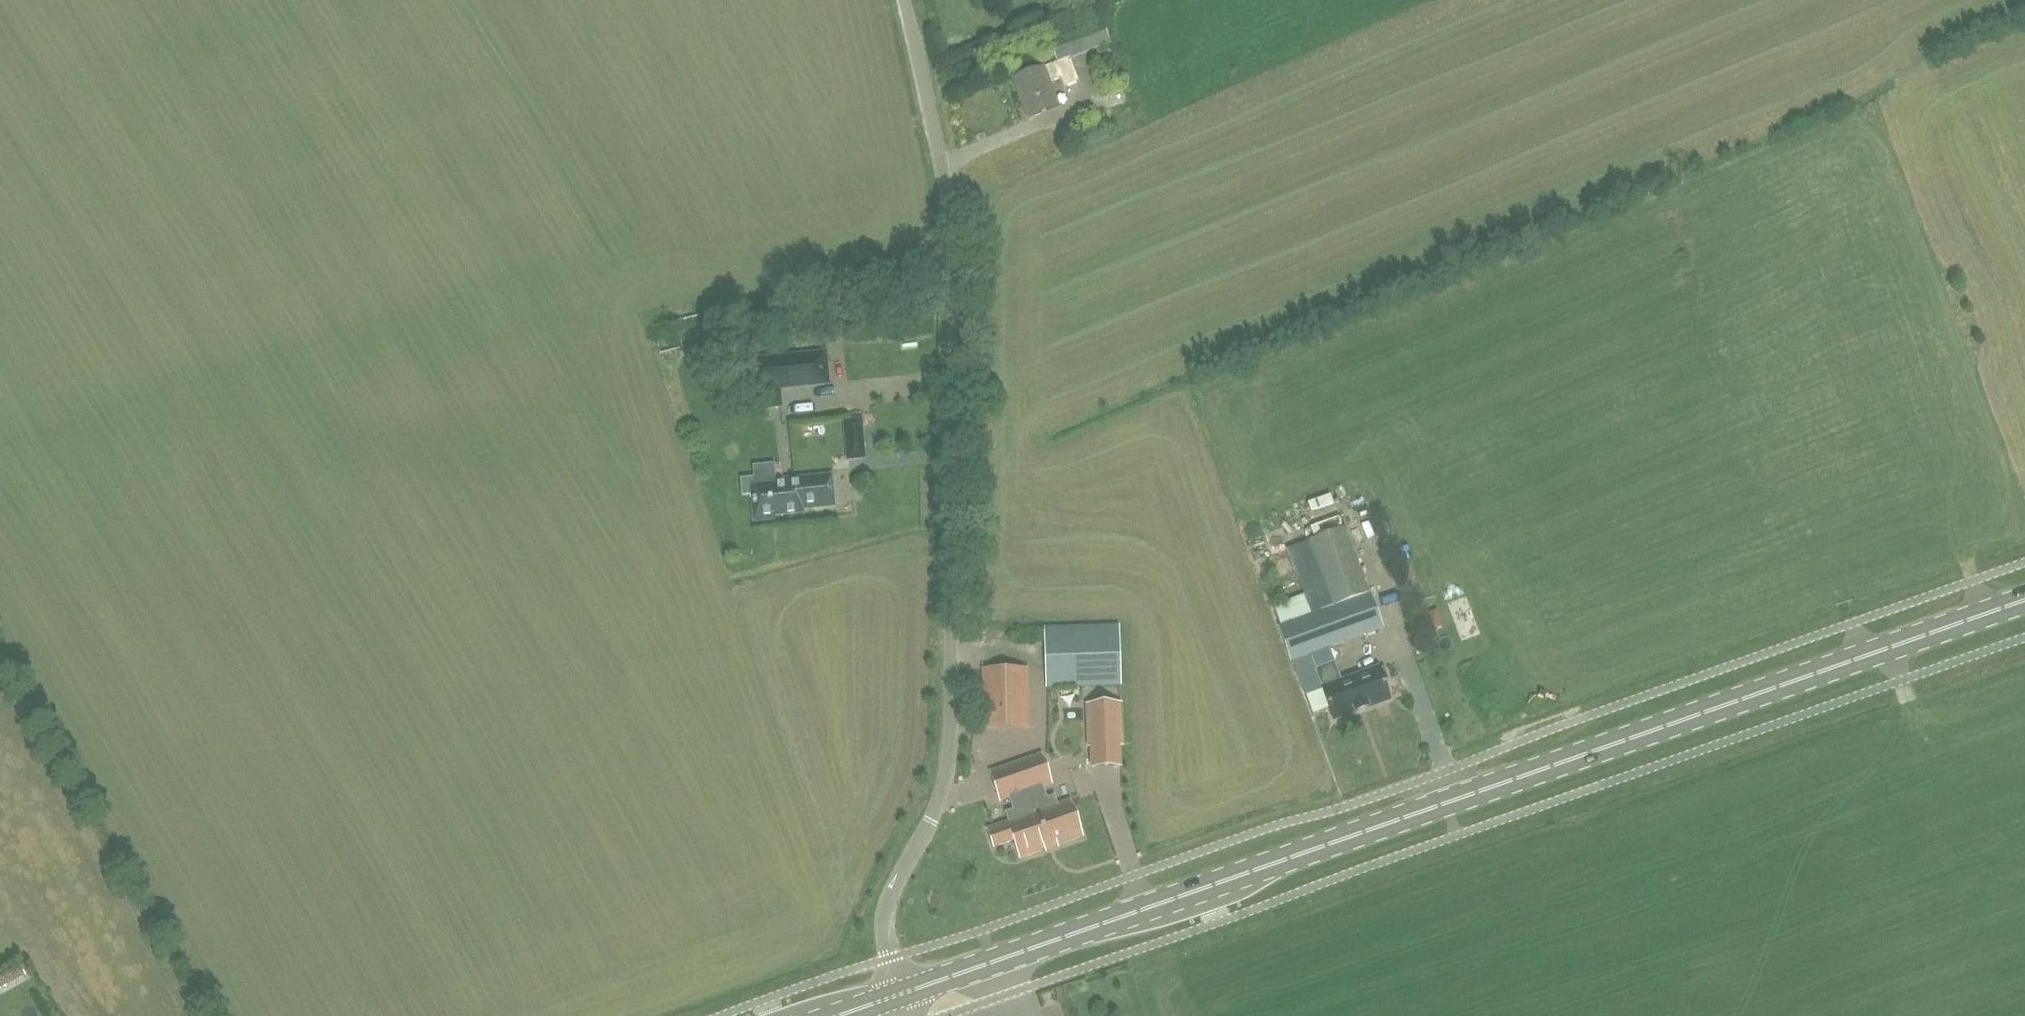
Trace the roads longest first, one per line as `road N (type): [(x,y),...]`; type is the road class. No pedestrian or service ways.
road 1 (primary): [(900,994),(2024,598)]
road 2 (unclassified): [(900,994),(885,931),(939,758),(952,628),(955,331),(941,168),(903,0)]

